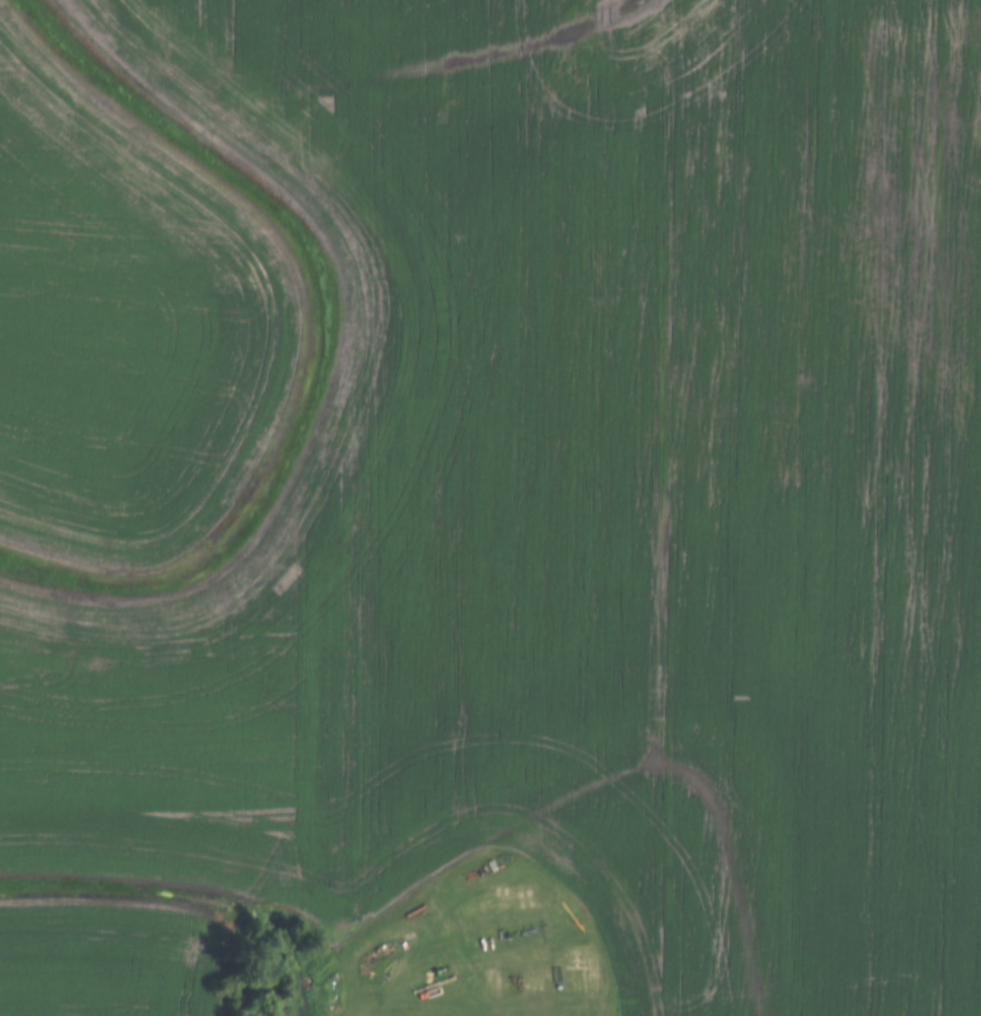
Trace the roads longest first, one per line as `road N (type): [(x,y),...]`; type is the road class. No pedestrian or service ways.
road 1 (track): [(435,991),(502,1005),(571,1006),(576,961),(566,947),(504,943),(435,991)]
road 2 (track): [(354,1015),(338,948),(315,916),(283,898)]

